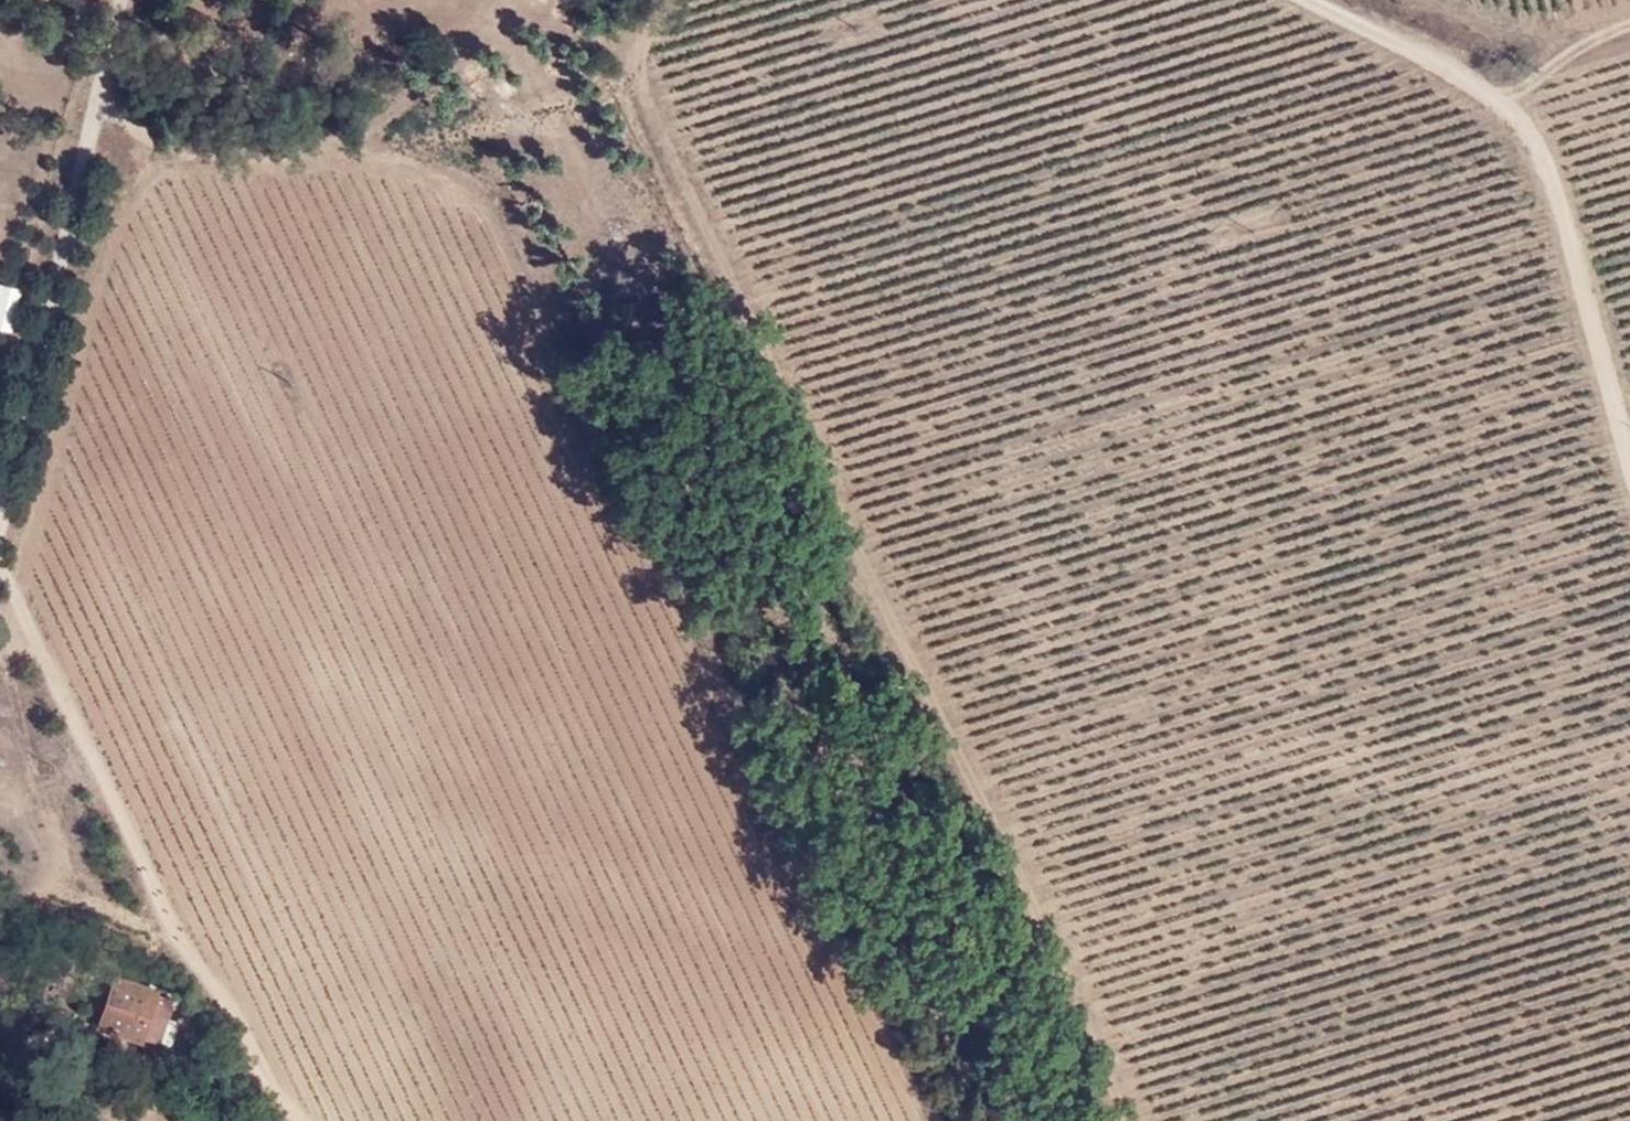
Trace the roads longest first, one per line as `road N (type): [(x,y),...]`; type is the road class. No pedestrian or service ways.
road 1 (track): [(1090,1120),(985,1016),(664,340),(492,7)]
road 2 (track): [(661,0),(651,17),(492,7),(271,162),(78,157),(0,481)]
road 3 (track): [(0,566),(208,997),(306,1120)]
road 4 (track): [(1629,454),(1546,175),(1495,82),(1334,0)]
road 5 (track): [(78,157),(121,0)]

